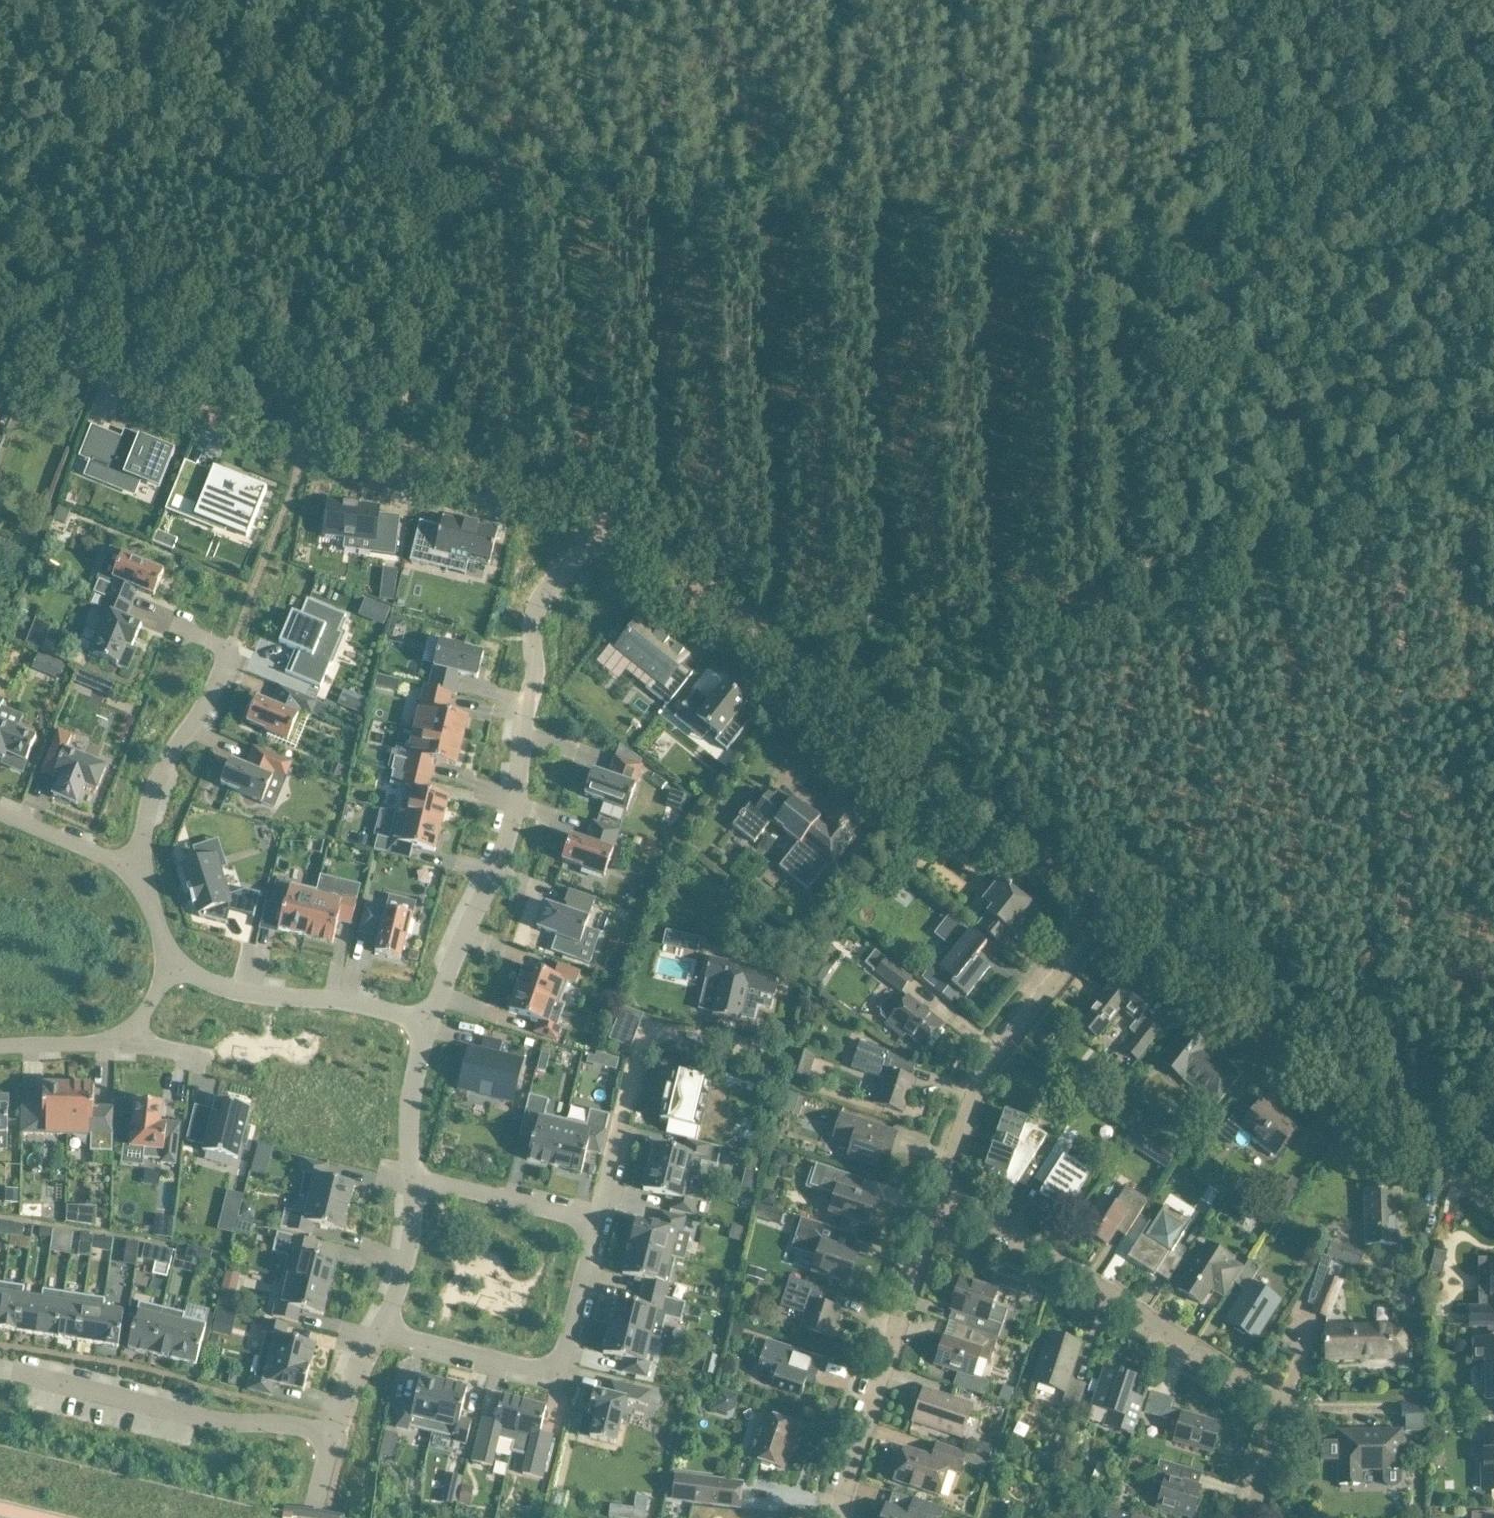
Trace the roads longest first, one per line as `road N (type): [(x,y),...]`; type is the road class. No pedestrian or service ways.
road 1 (track): [(1400,1129),(1378,571),(1203,271),(460,178)]
road 2 (unclassified): [(1108,905),(882,717),(596,532)]
road 3 (unclassified): [(596,532),(465,473),(290,448),(0,333)]
road 4 (residential): [(425,1025),(508,838),(537,672),(539,604),(596,532)]
road 5 (residential): [(1250,1517),(1276,1425),(1260,1393),(936,1193)]
road 6 (unclassified): [(1493,1203),(1108,905)]
road 7 (residential): [(936,1193),(994,1050),(1108,905)]
road 8 (residential): [(378,1331),(557,1370),(598,1221)]
road 9 (residential): [(843,1517),(936,1193)]
road 10 (residential): [(330,1435),(221,1423),(0,1370)]
road 11 (residential): [(425,1025),(334,1000),(234,990),(191,975),(169,955)]
road 12 (residential): [(138,869),(154,791),(217,686),(236,638)]
road 13 (residential): [(598,1221),(412,1176)]
road 14 (residential): [(378,1331),(404,1276),(412,1176)]
road 15 (residential): [(412,1176),(410,1107),(425,1025)]
road 16 (residential): [(138,869),(0,814)]
road 17 (residential): [(0,1048),(121,1045)]

